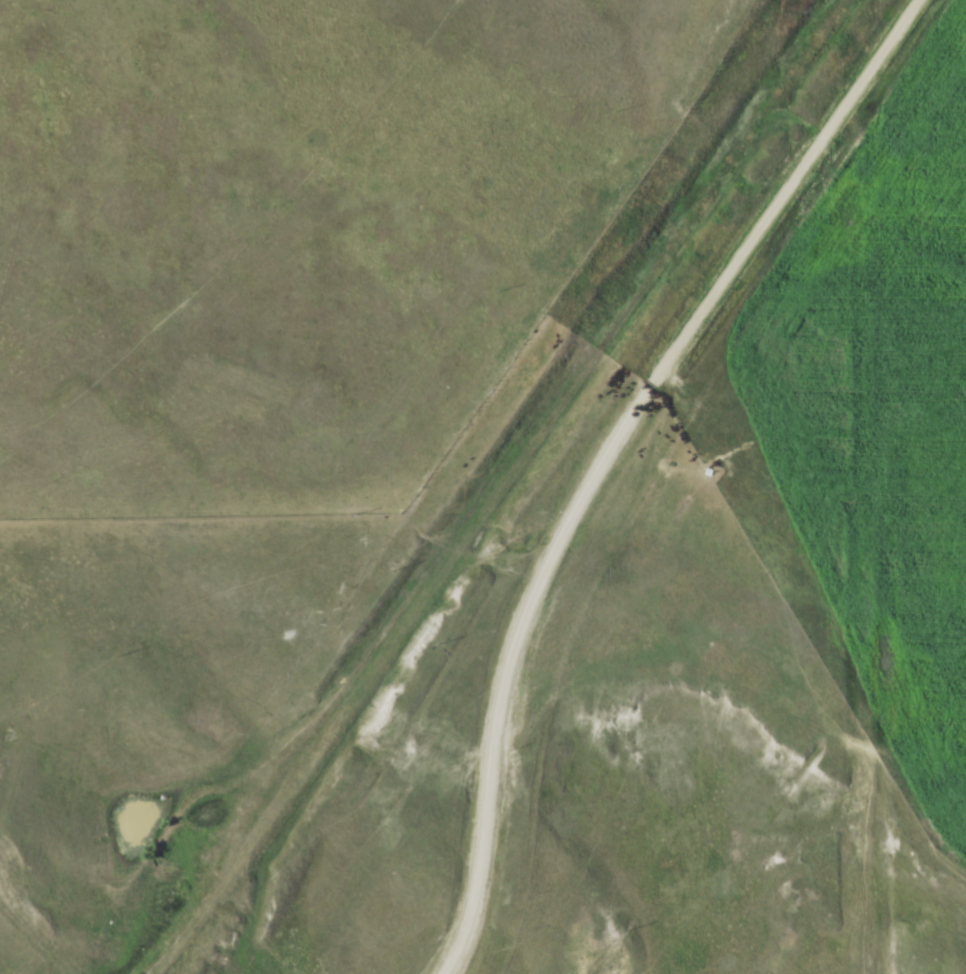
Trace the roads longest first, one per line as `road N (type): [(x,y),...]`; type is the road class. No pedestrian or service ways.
road 1 (residential): [(439,973),(466,918),(525,631),(560,548),(674,354),(922,0)]

